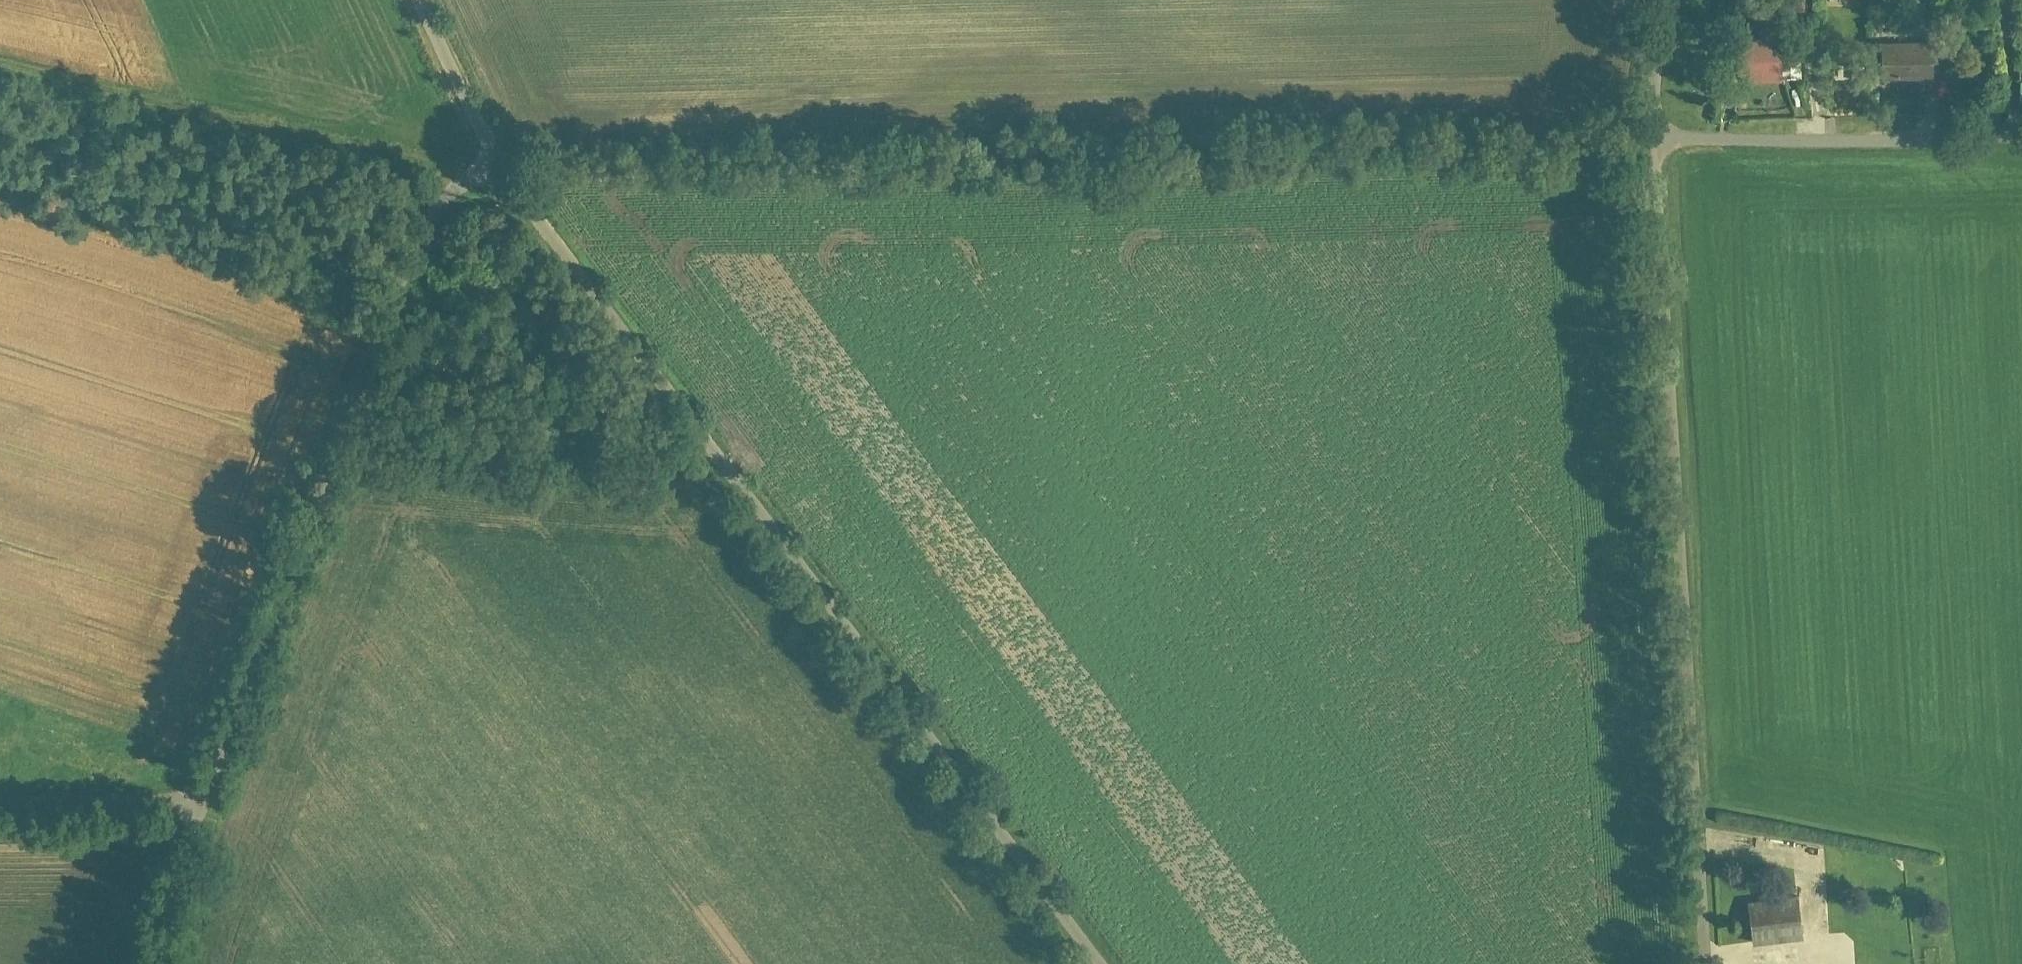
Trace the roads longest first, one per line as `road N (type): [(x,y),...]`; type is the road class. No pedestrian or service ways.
road 1 (residential): [(1112,963),(495,162)]
road 2 (residential): [(1676,0),(1659,140),(1718,963)]
road 3 (track): [(135,963),(389,297),(465,177),(495,162)]
road 4 (track): [(495,162),(363,152),(0,72)]
road 5 (track): [(2021,136),(1631,142)]
road 6 (unclassified): [(495,162),(417,0)]

